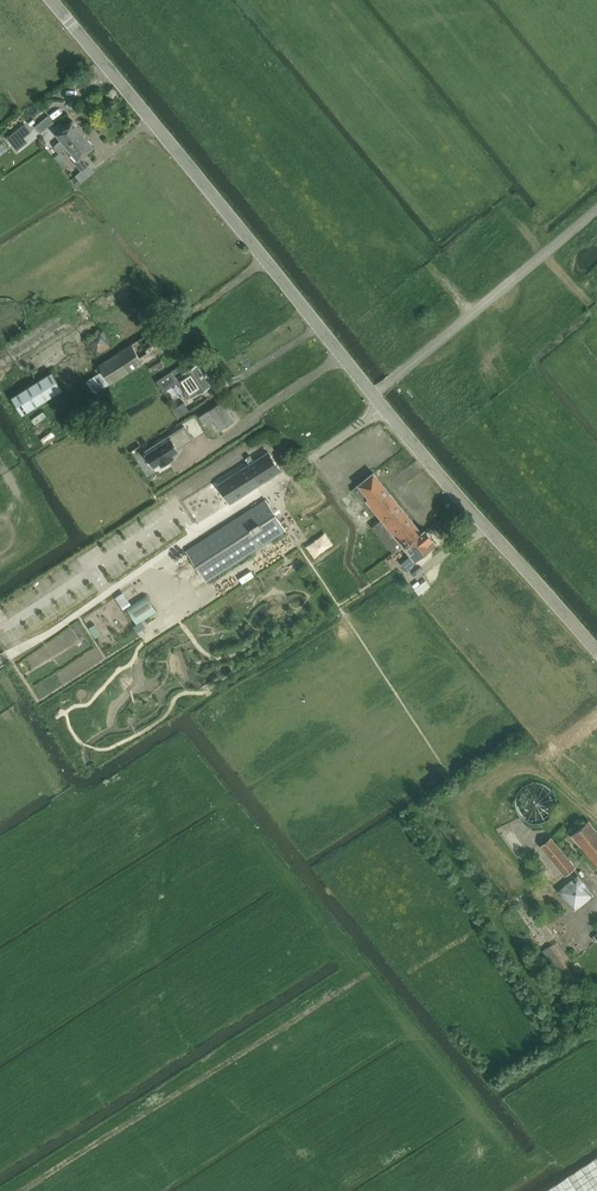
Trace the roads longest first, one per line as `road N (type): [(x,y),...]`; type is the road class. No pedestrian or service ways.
road 1 (unclassified): [(385,407),(54,0)]
road 2 (track): [(141,0),(341,240),(410,258),(436,273),(470,316)]
road 3 (unclassified): [(385,407),(108,593)]
road 4 (unclassified): [(596,650),(385,407)]

